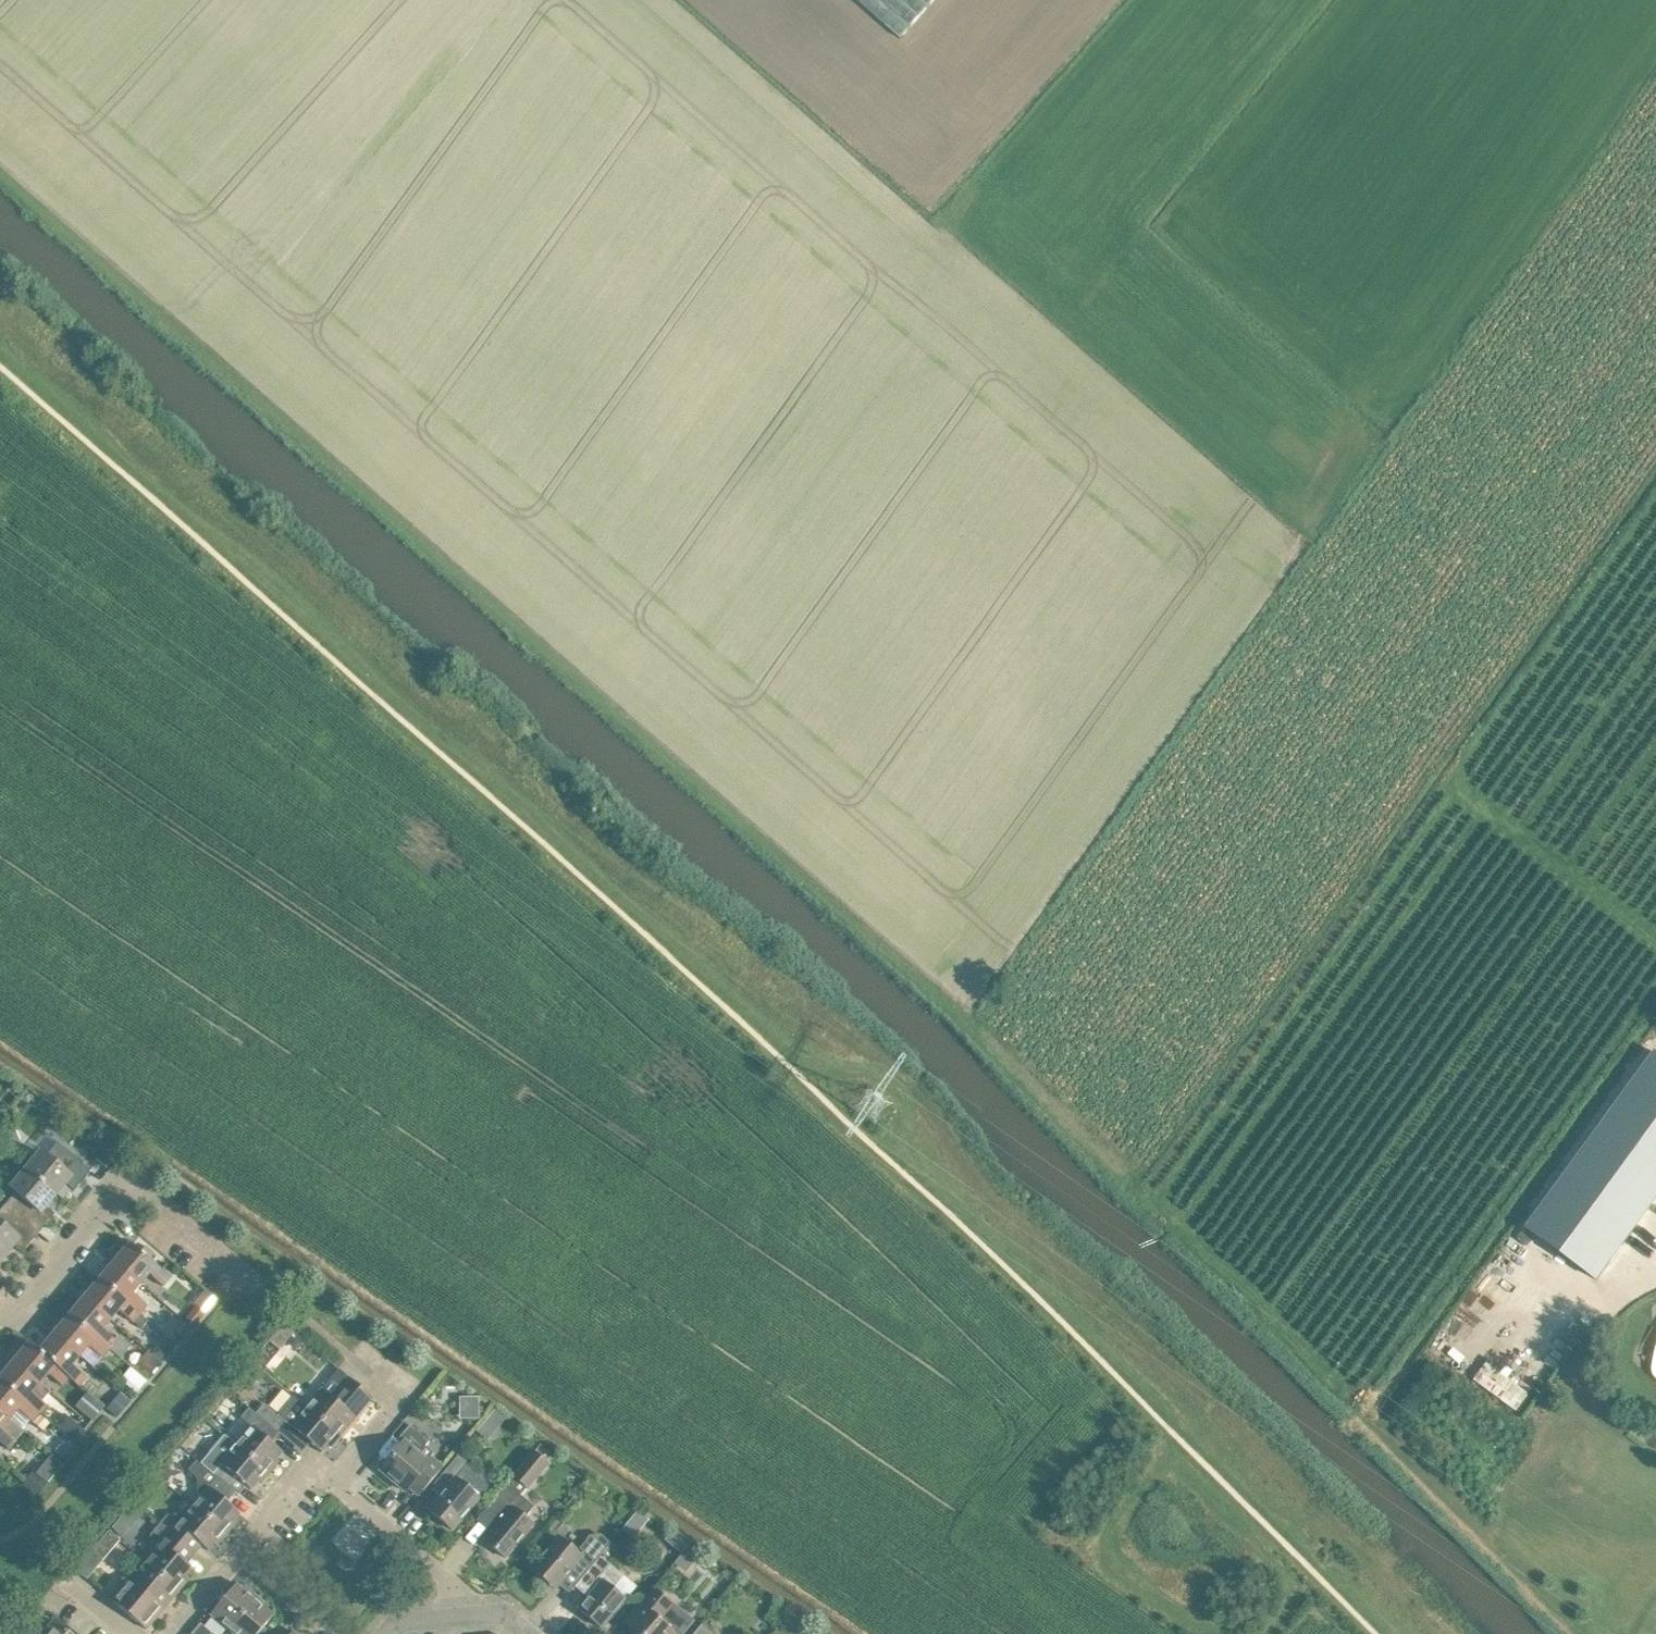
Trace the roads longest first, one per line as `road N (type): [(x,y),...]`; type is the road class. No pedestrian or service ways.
road 1 (residential): [(0,1318),(21,1312),(107,1203),(127,1193),(151,1199),(266,1296)]
road 2 (residential): [(171,1633),(302,1478),(334,1483)]
road 3 (residential): [(334,1483),(454,1584),(458,1617)]
road 4 (residential): [(334,1483),(404,1396),(354,1357)]

